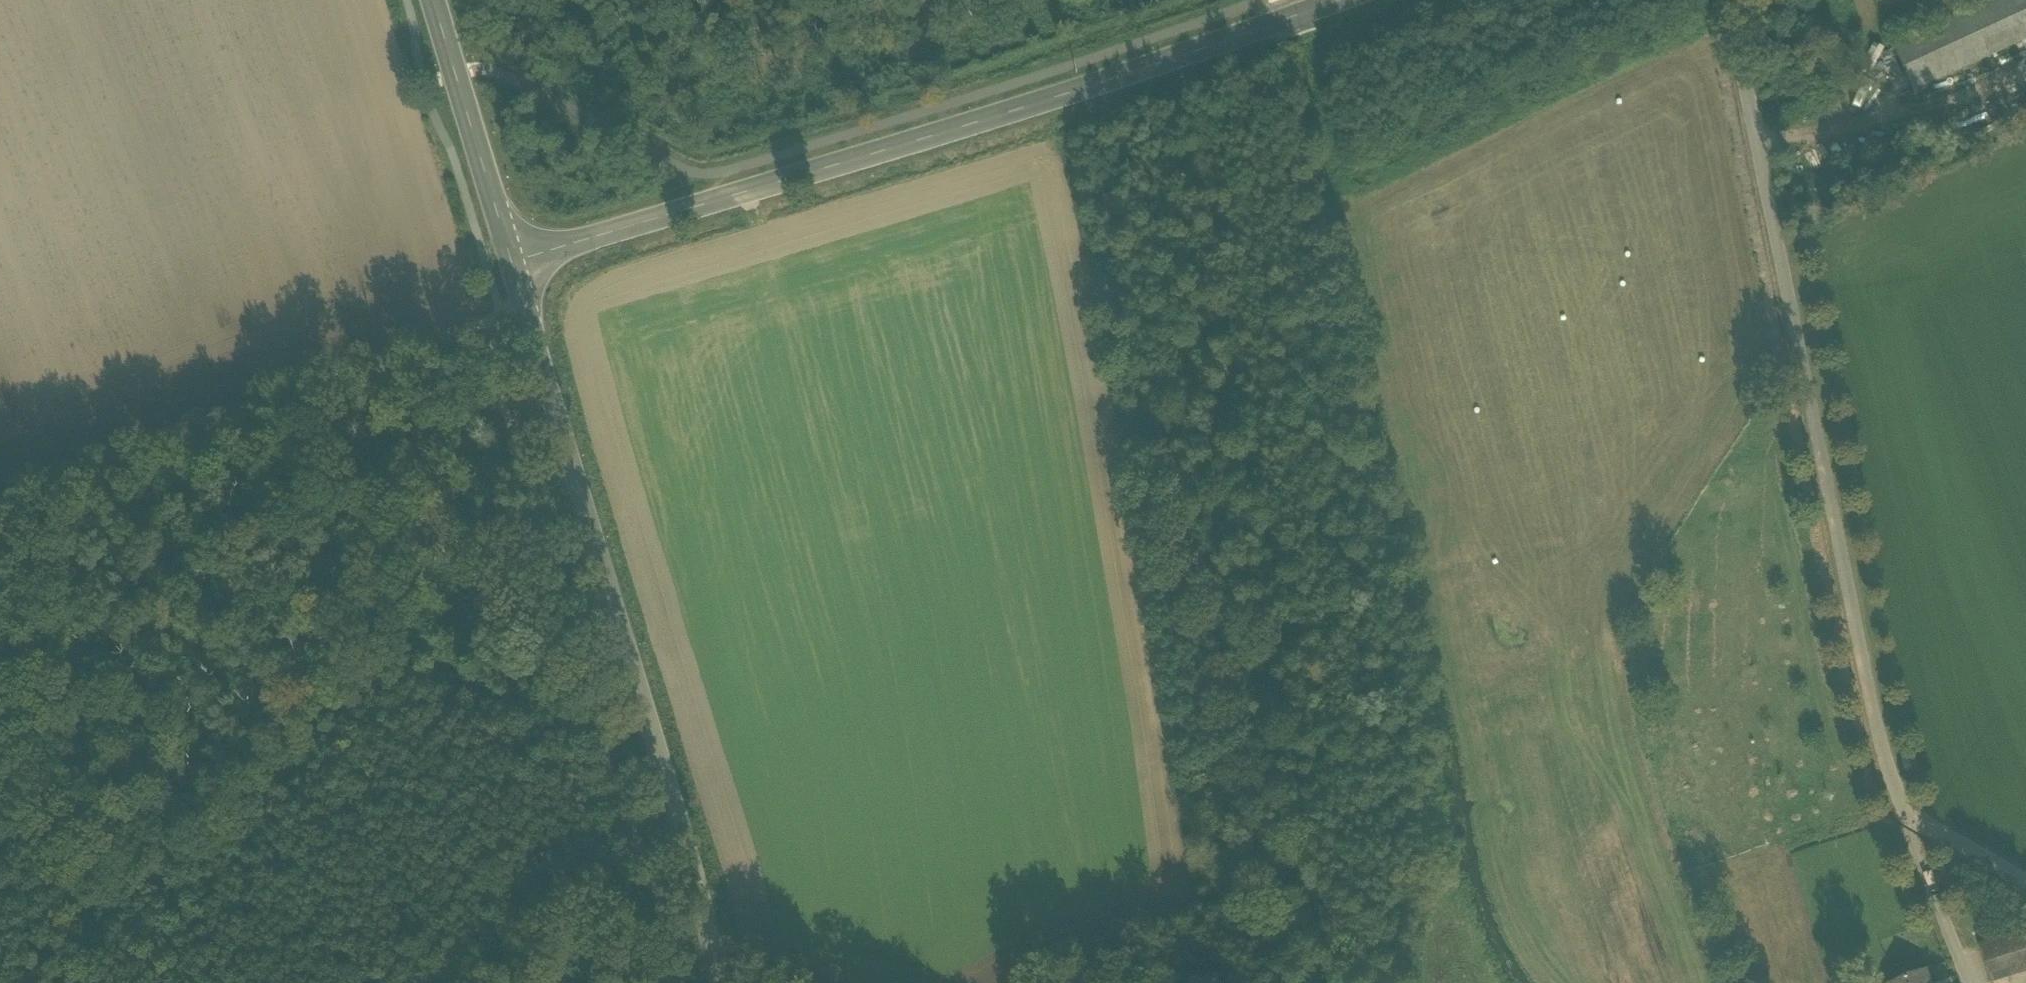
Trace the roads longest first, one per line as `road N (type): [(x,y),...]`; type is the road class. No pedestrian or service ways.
road 1 (unclassified): [(1727,0),(1889,756),(1976,982)]
road 2 (tertiary): [(1342,0),(566,245),(516,281)]
road 3 (tertiary): [(716,982),(704,911),(516,281)]
road 4 (track): [(503,319),(0,517)]
road 5 (tertiary): [(429,0),(516,281)]
road 6 (track): [(1916,835),(2025,899)]

